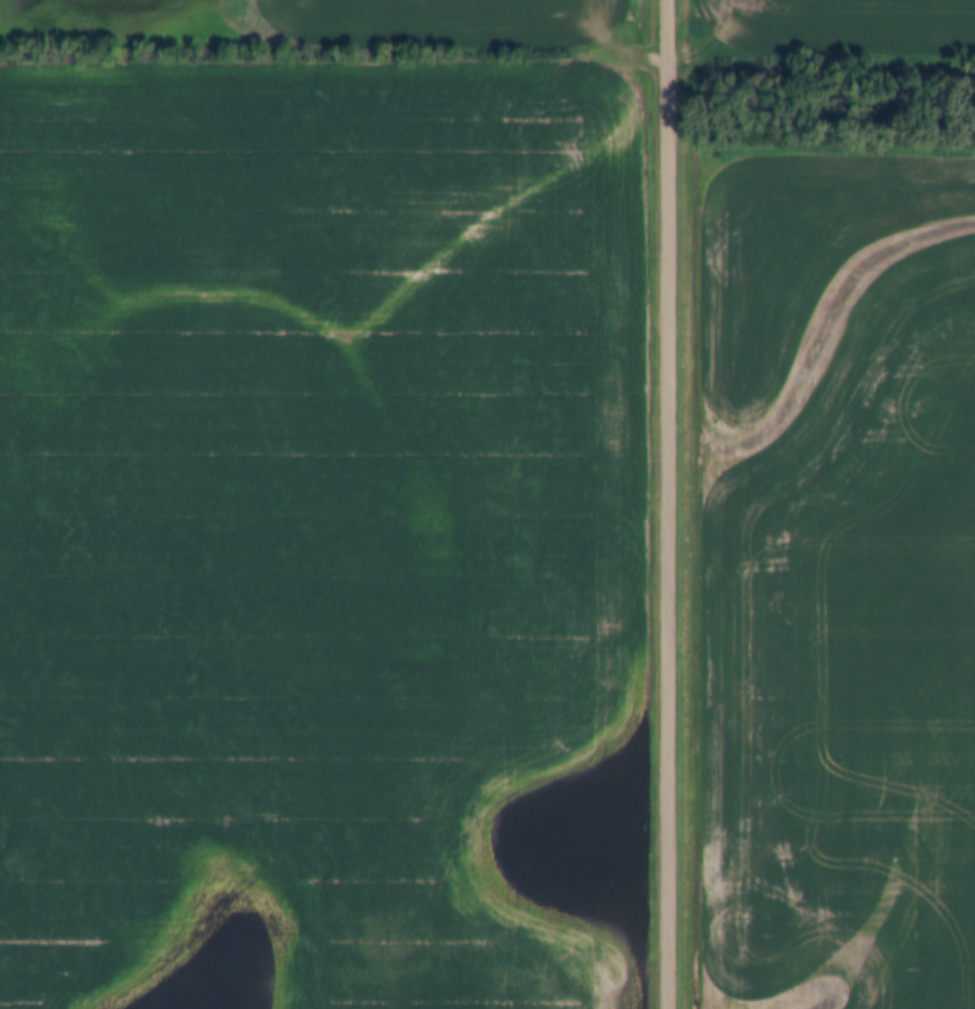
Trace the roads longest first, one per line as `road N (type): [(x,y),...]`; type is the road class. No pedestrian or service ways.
road 1 (residential): [(667,0),(668,1008)]

